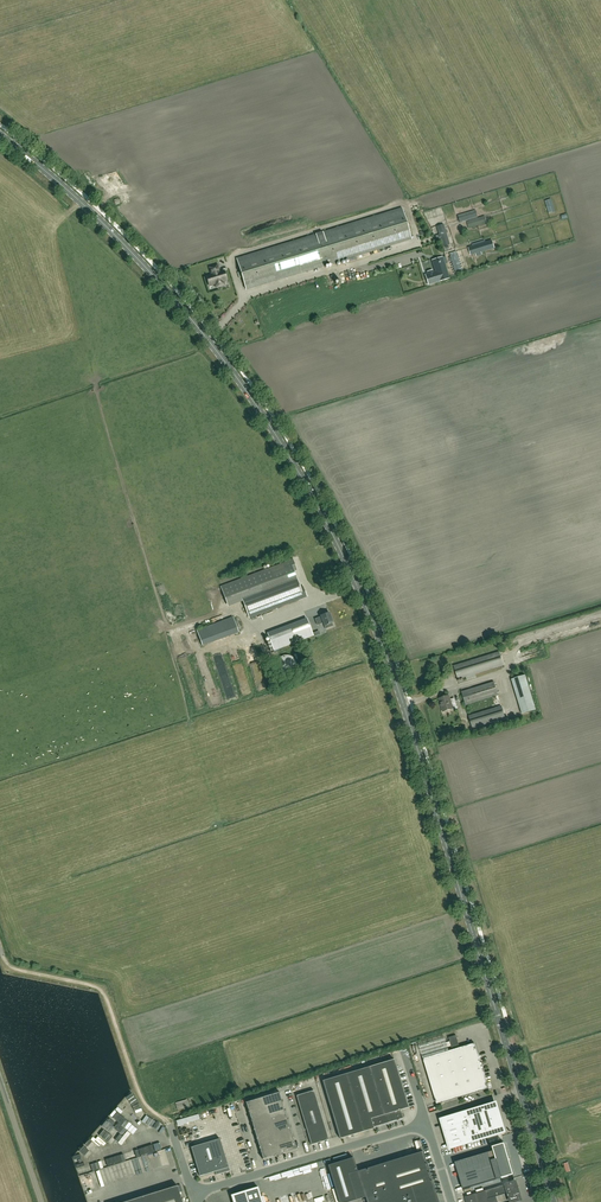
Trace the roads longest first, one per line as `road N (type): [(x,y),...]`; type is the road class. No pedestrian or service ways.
road 1 (secondary): [(553,1201),(404,705),(314,500),(255,403),(168,293),(74,195),(0,134)]
road 2 (track): [(170,1124),(141,1099),(101,988),(8,967),(0,951)]
road 3 (unclassified): [(192,1194),(426,1124)]
road 4 (unclassified): [(41,1201),(0,1083)]

